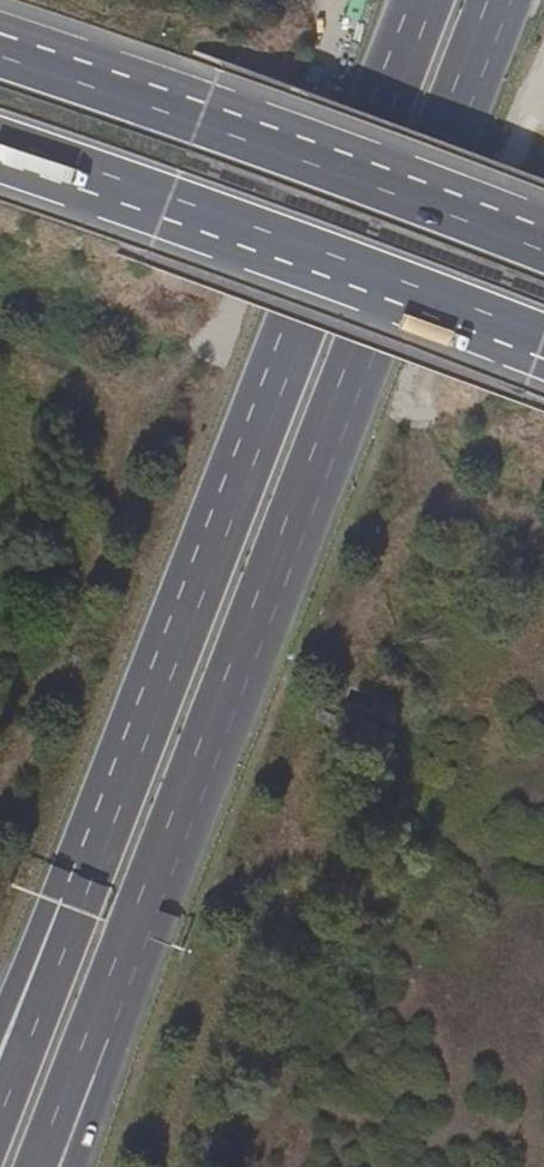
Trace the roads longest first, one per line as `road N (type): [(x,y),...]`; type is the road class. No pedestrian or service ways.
road 1 (primary): [(143,889),(489,0)]
road 2 (primary): [(433,0),(95,871)]
road 3 (trunk): [(543,246),(200,115),(0,49)]
road 4 (trunk): [(0,154),(543,346)]
road 5 (primary): [(35,1166),(143,889)]
road 6 (trunk): [(67,1166),(143,889)]
road 7 (primary): [(95,871),(0,1116)]
road 8 (trunk): [(95,871),(0,1045)]

